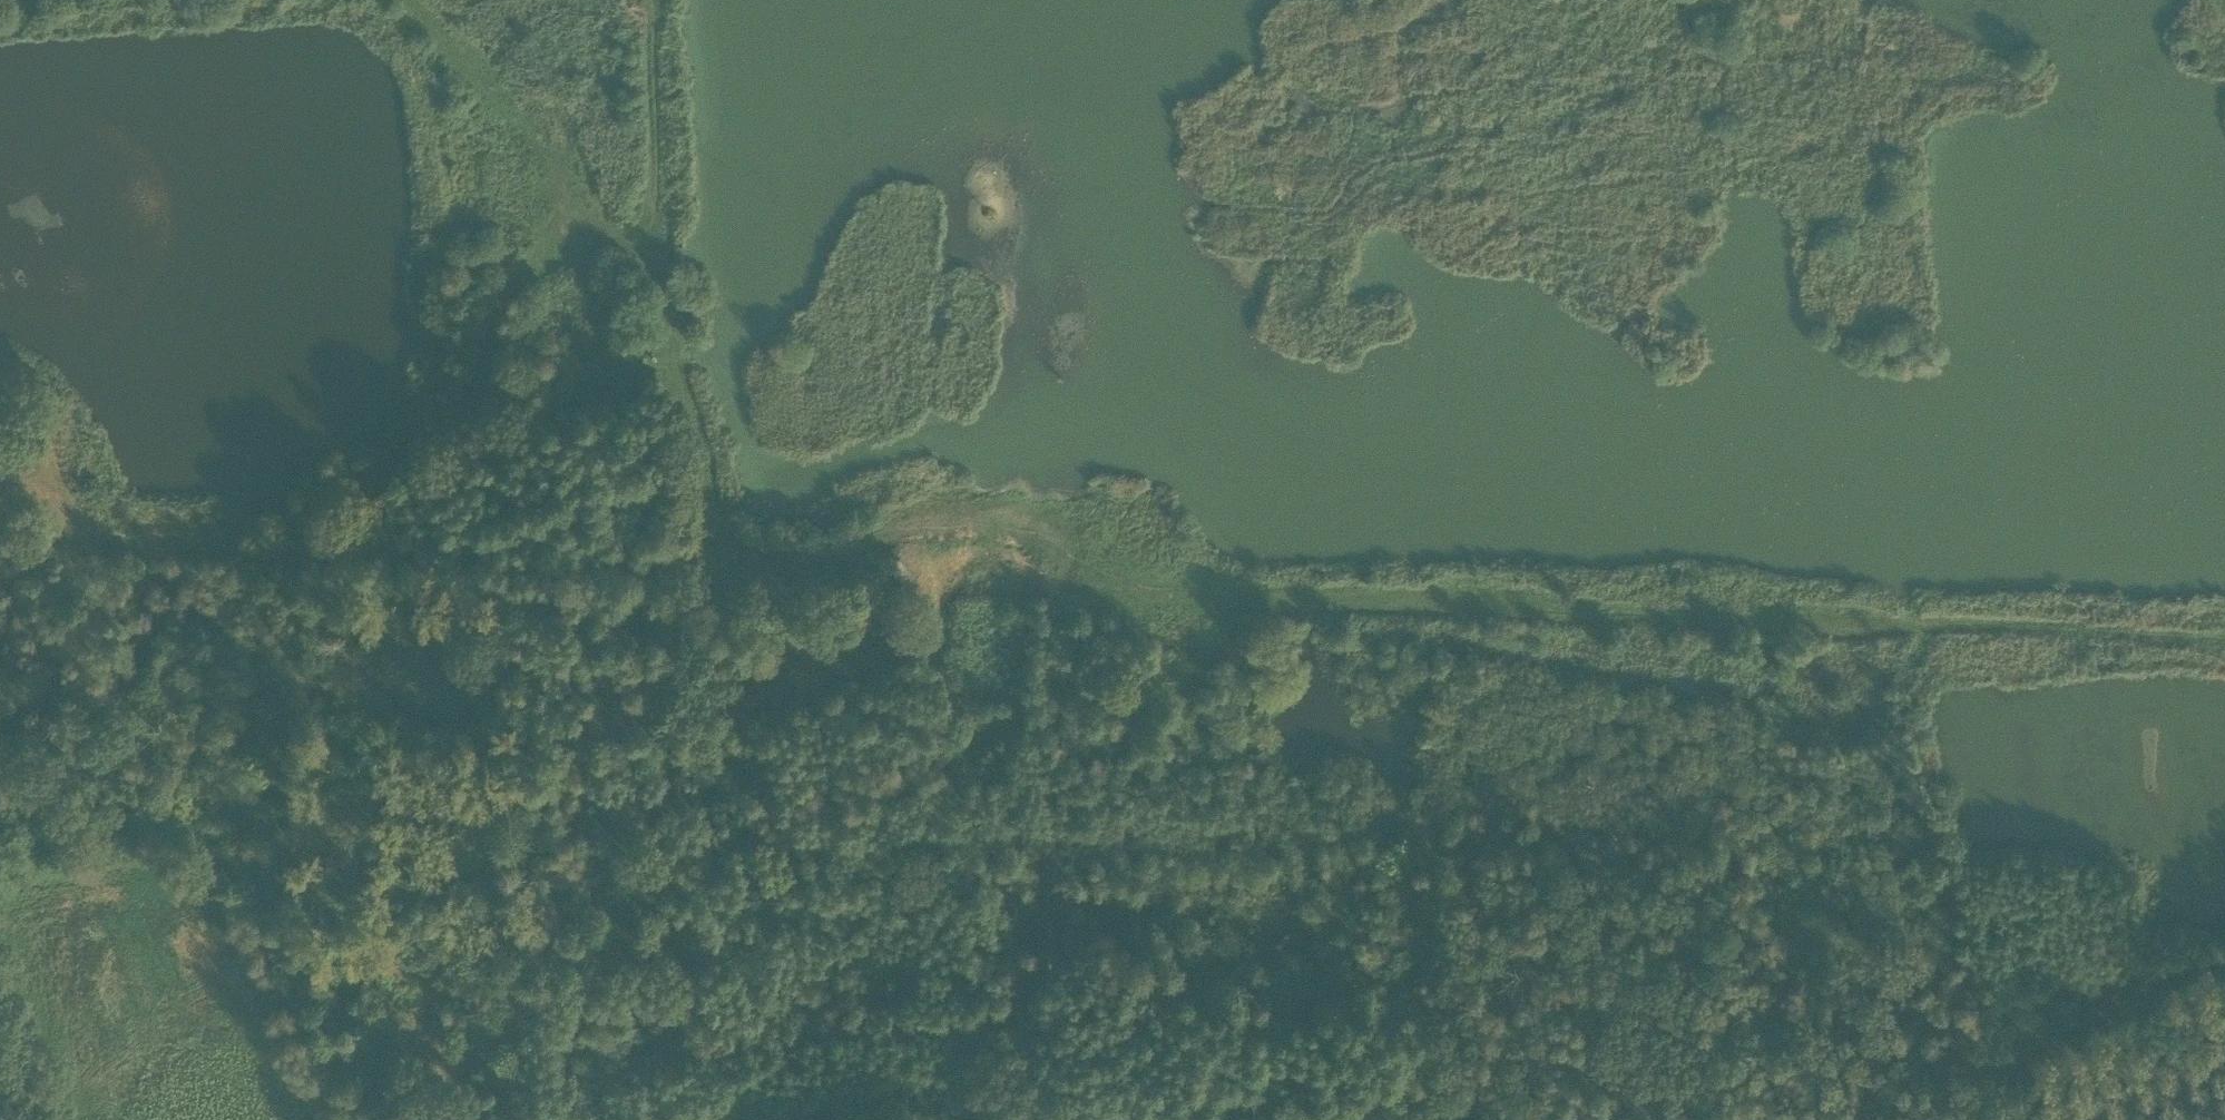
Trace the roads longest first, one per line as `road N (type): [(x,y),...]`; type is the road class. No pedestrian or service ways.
road 1 (track): [(292,550),(323,510),(436,435),(468,387),(503,284),(565,243),(622,239)]
road 2 (track): [(232,826),(353,1119)]
road 3 (track): [(0,543),(292,550)]
road 4 (track): [(292,550),(232,826)]

